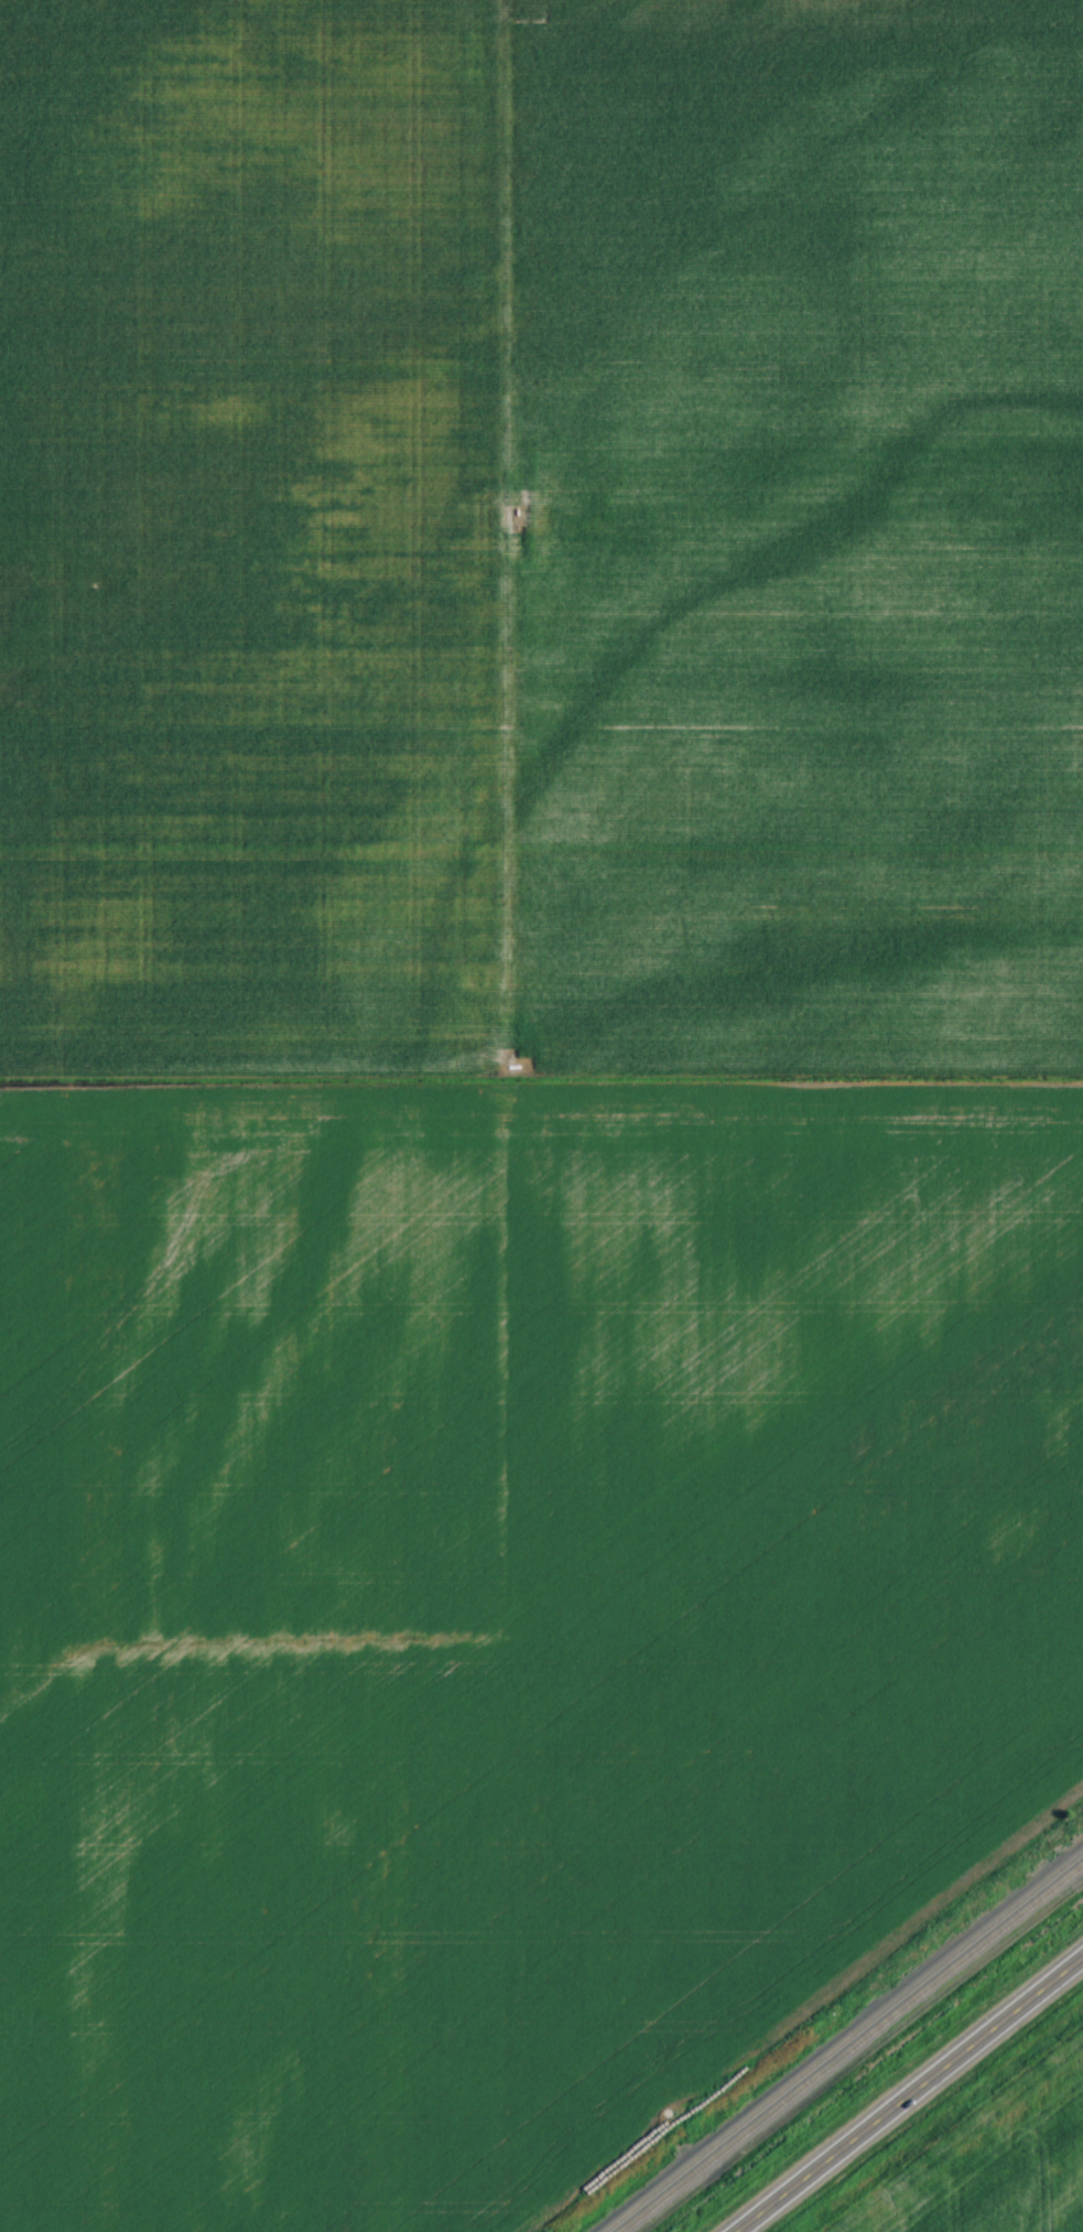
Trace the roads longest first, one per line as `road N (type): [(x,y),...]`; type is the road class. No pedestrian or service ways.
road 1 (primary): [(742,2231),(1082,1960)]

